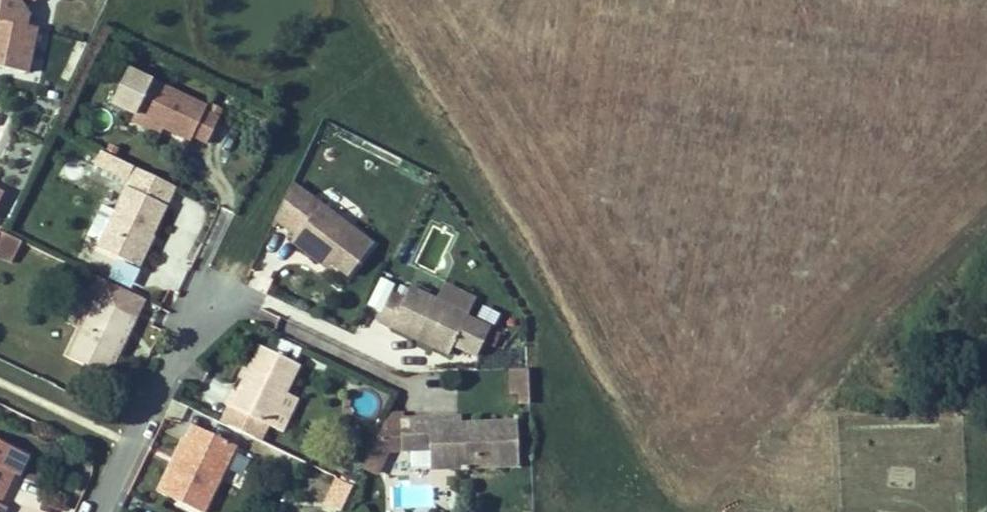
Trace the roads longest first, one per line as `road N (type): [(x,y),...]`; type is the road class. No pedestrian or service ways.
road 1 (residential): [(208,293),(99,511)]

